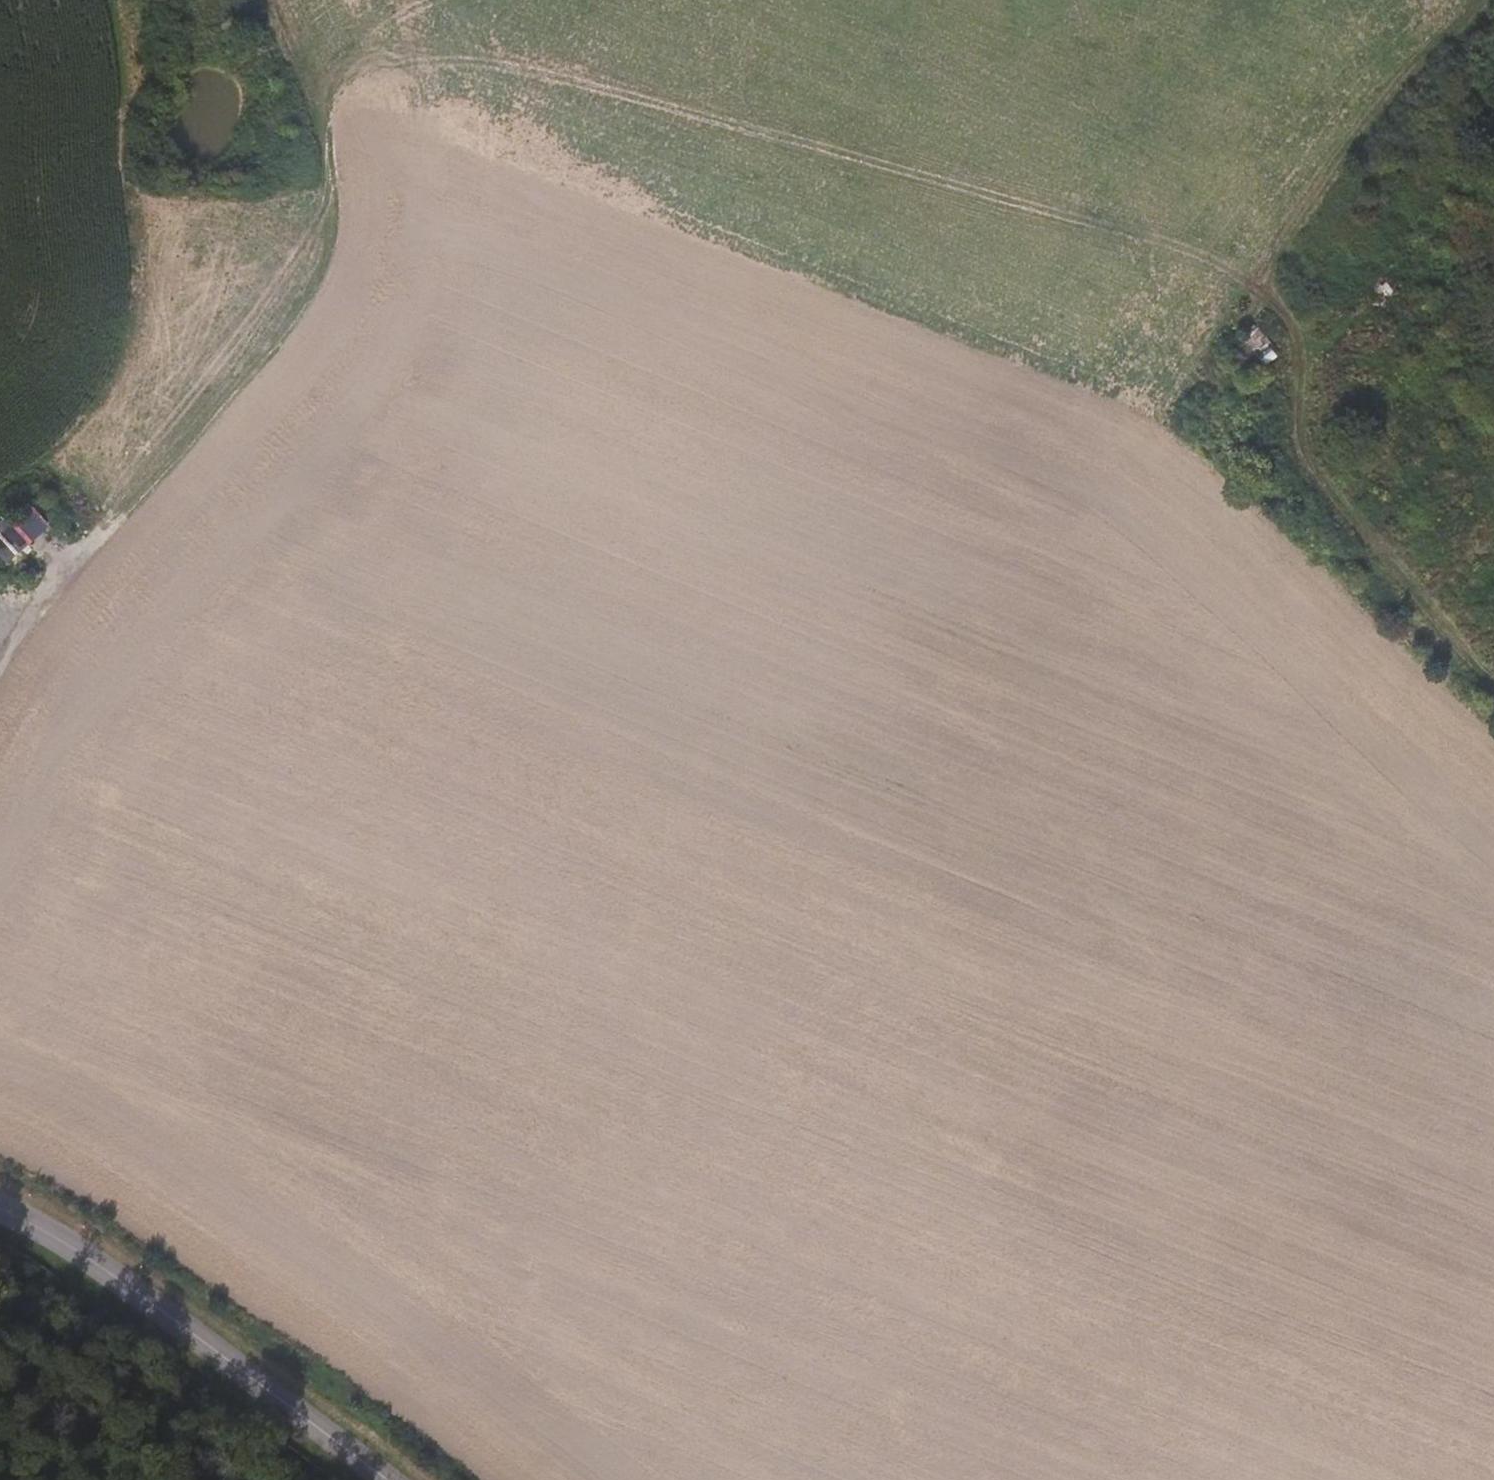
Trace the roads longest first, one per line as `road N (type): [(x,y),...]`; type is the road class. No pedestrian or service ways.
road 1 (track): [(0,675),(75,557),(276,331),(323,238),(328,134),(265,0)]
road 2 (tertiary): [(0,1208),(83,1255),(386,1479)]

